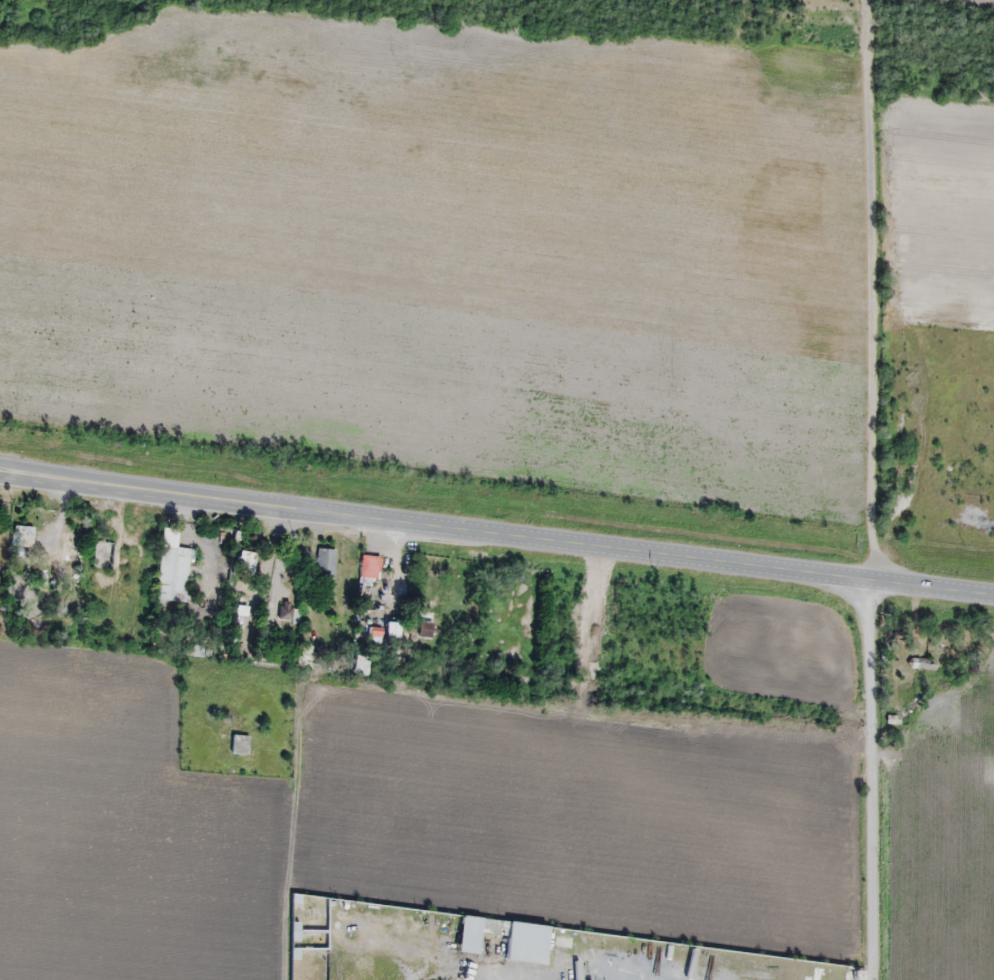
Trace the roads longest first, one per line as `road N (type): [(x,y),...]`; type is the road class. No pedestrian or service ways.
road 1 (residential): [(874,979),(873,0)]

